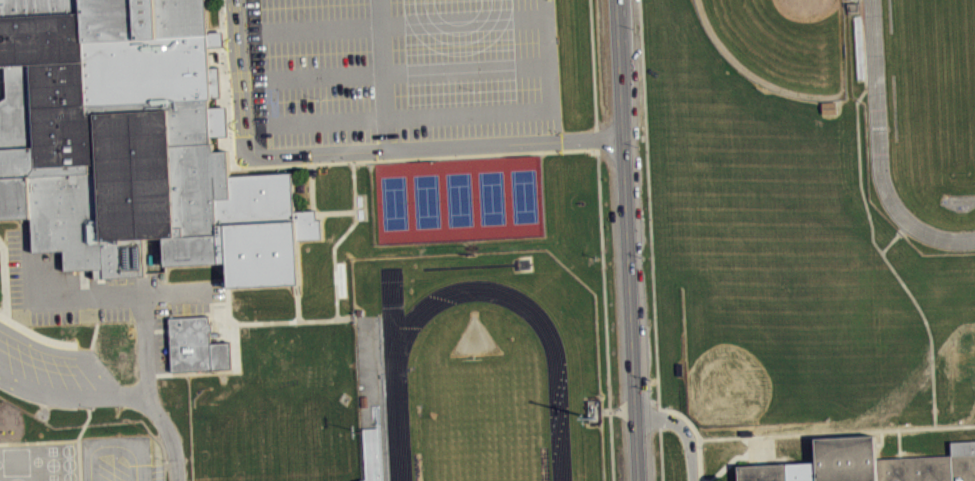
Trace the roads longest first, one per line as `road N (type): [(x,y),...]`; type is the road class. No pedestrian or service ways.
road 1 (secondary): [(639,480),(617,0)]

